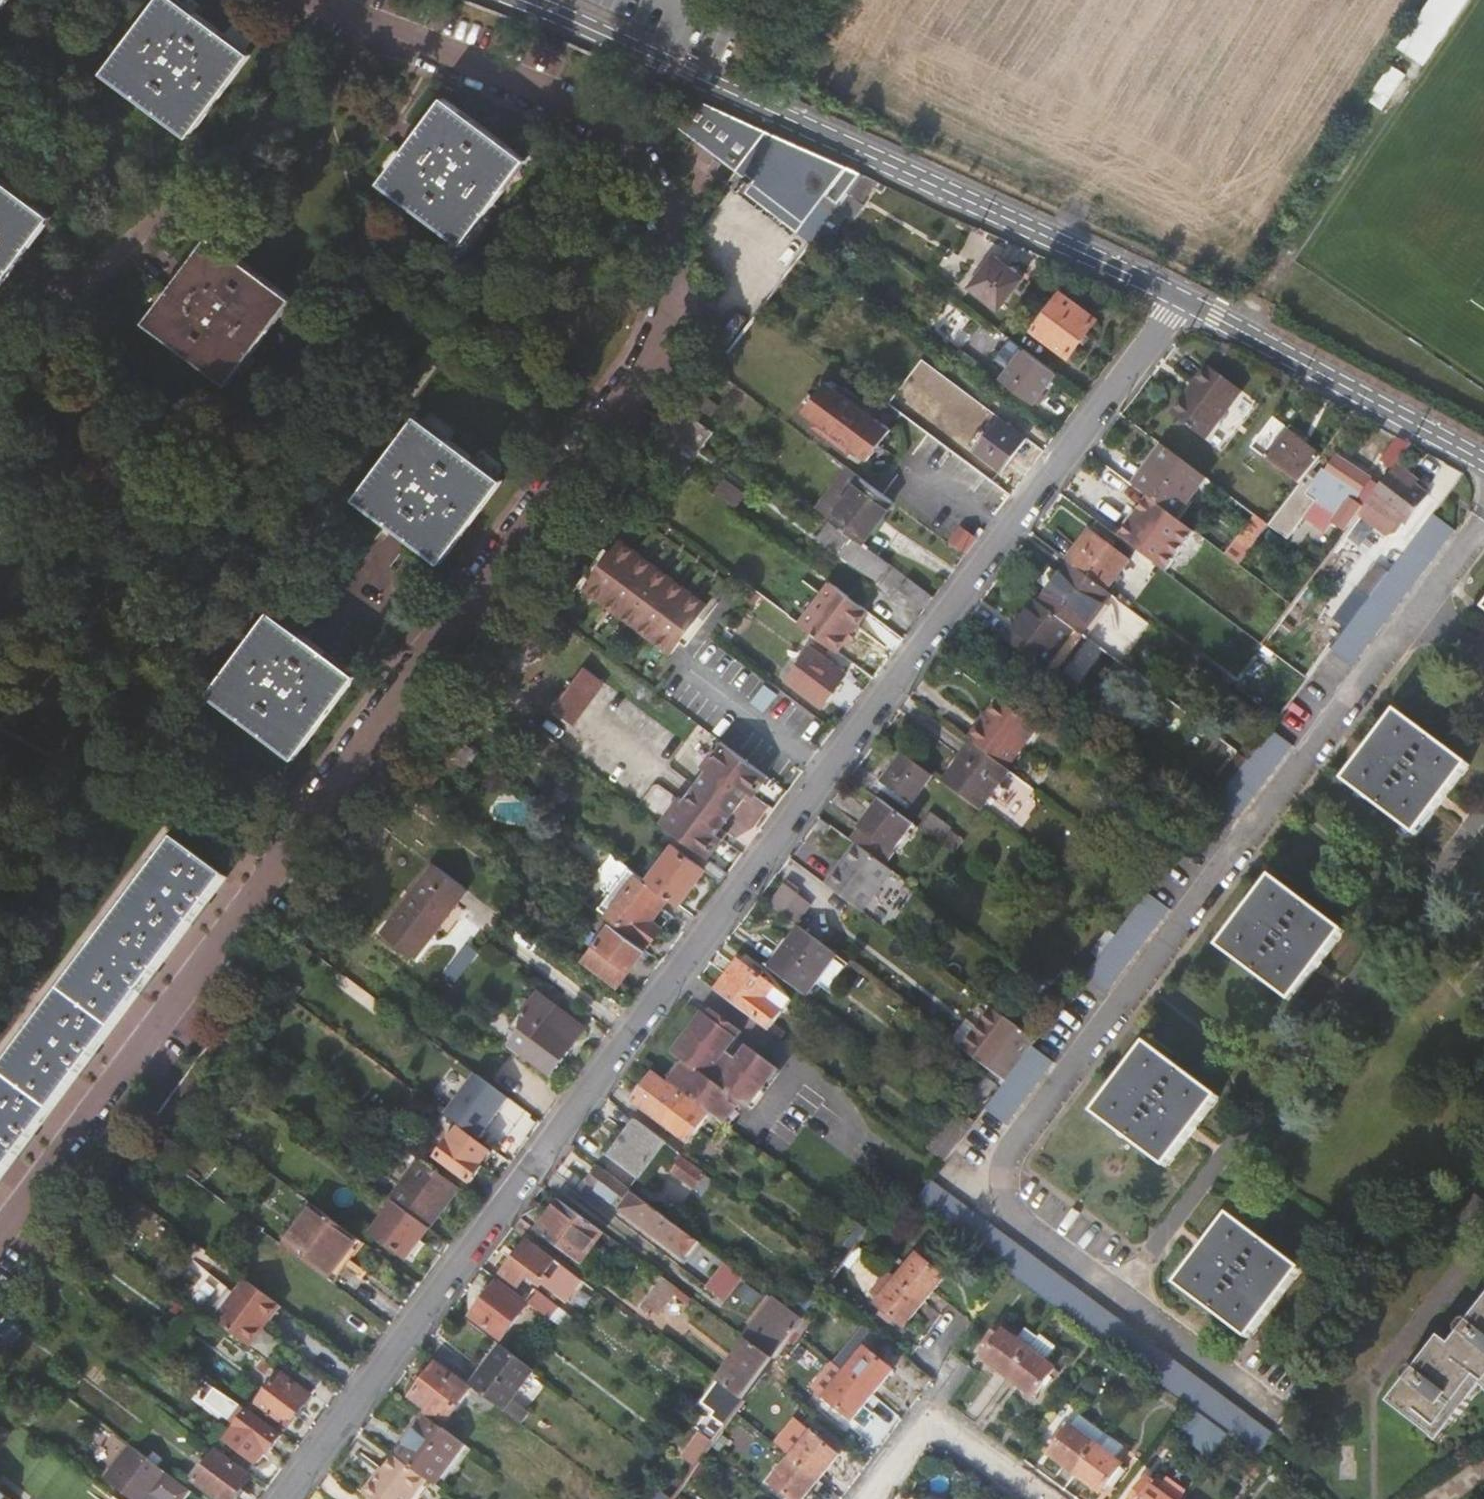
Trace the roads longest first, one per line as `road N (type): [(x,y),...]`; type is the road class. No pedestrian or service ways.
road 1 (residential): [(293,1498),(1186,301)]
road 2 (track): [(595,117),(0,933)]
road 3 (unclassified): [(524,0),(1186,301)]
road 4 (unclassified): [(1186,301),(1483,463)]
road 5 (residential): [(869,1498),(931,1423),(1038,1498)]

